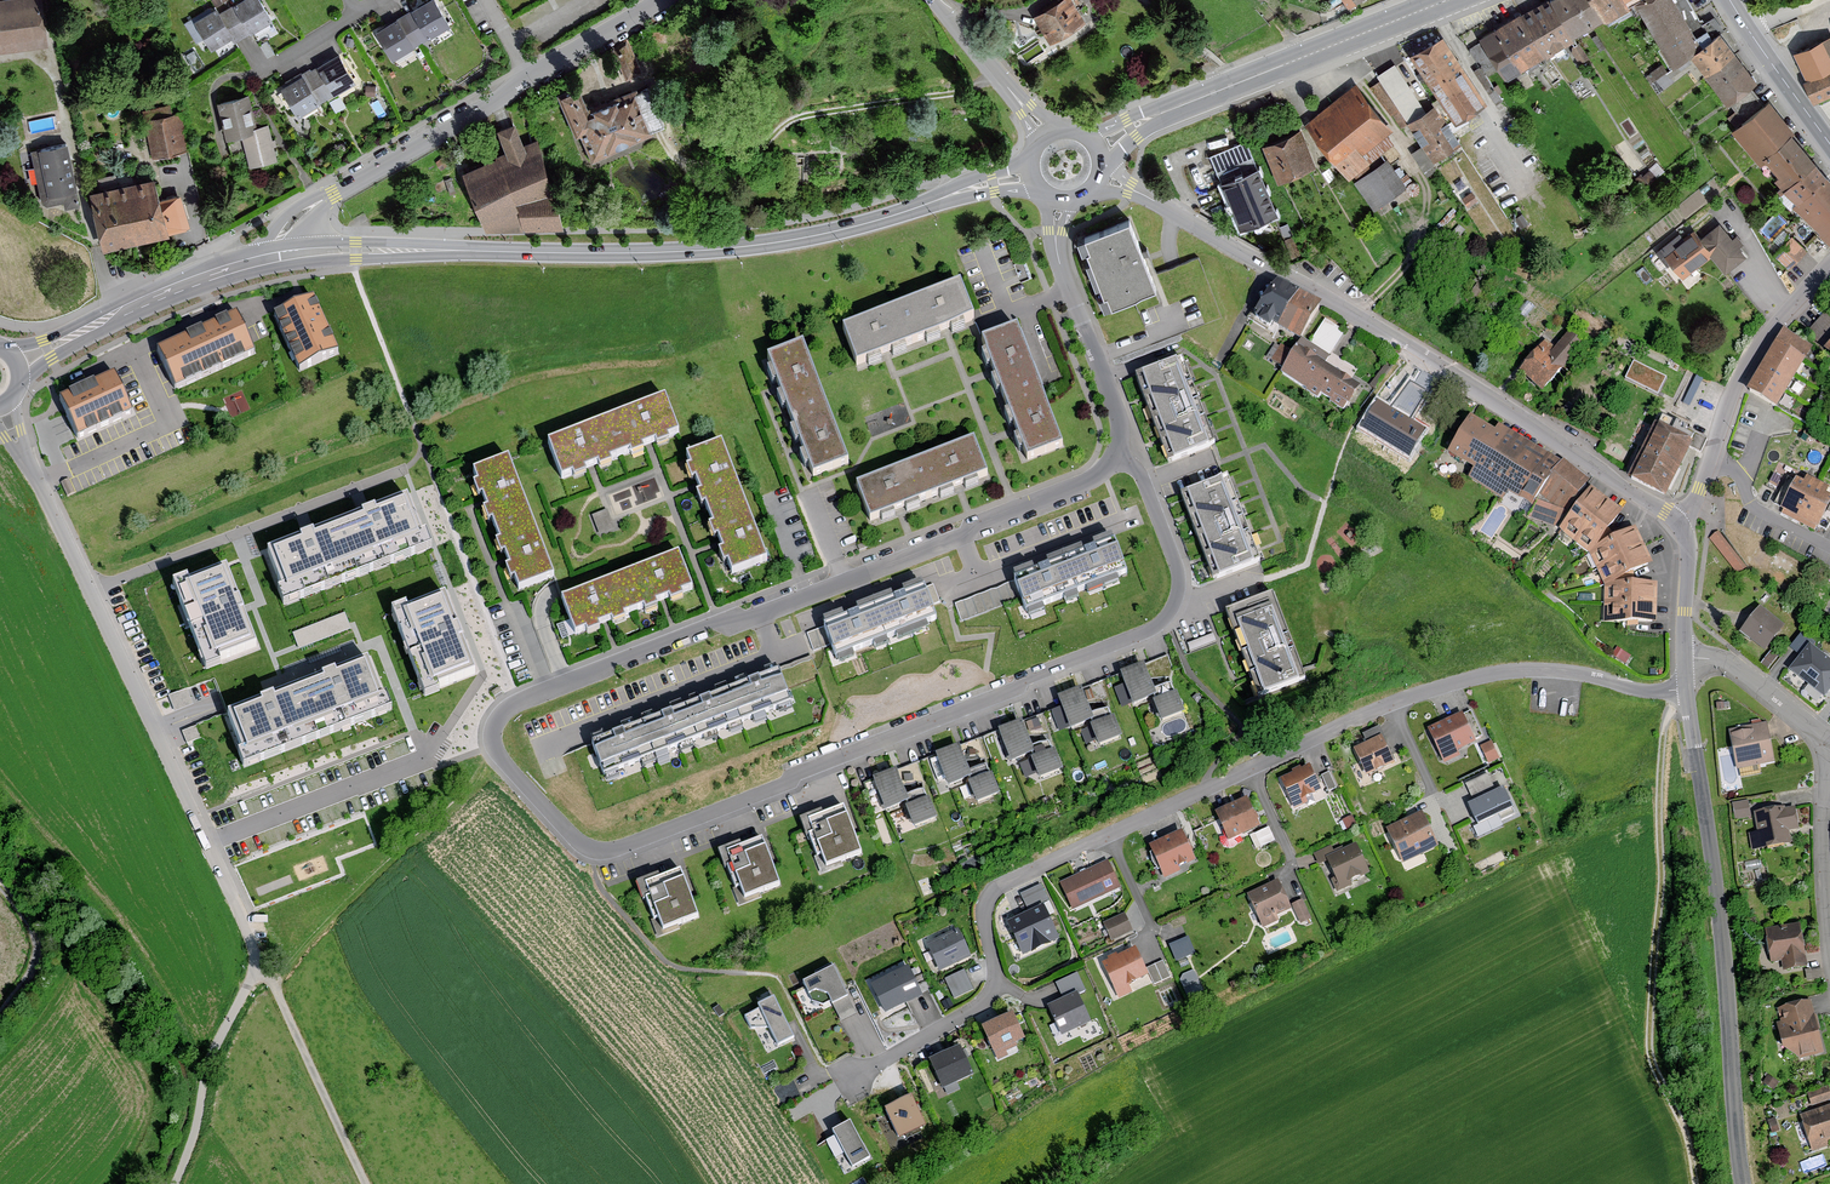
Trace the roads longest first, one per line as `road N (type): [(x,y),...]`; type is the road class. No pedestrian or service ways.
road 1 (residential): [(1686,689),(1496,673),(1392,704),(1247,771),(999,888),(983,914),(996,982),(990,999),(850,1079)]
road 2 (residential): [(1115,455),(1143,478),(1176,567),(1175,601),(1149,630),(1011,690),(609,850),(571,835),(500,756),(495,726)]
road 3 (residential): [(1115,455),(1084,483),(516,704),(495,726)]
road 4 (tertiary): [(1097,177),(1130,189),(1494,396),(1679,521)]
road 5 (primary): [(278,255),(757,243),(846,227),(940,196)]
road 6 (residential): [(248,927),(3,407)]
road 7 (track): [(1671,690),(1649,1039),(1687,1136),(1696,1183)]
road 8 (tertiary): [(1686,689),(1724,940),(1743,1183)]
road 9 (track): [(999,80),(797,121),(739,163),(684,169),(661,142)]
road 10 (residential): [(278,255),(297,216),(529,78)]
road 11 (primary): [(1167,109),(1448,0)]
road 12 (track): [(174,1183),(220,1036),(257,964),(248,927)]
road 13 (residential): [(1058,201),(1060,264),(1118,415),(1115,455)]
road 14 (track): [(257,964),(368,1183)]
road 15 (tertiary): [(1829,268),(1756,349),(1711,458)]
road 16 (primary): [(99,321),(211,270),(278,255)]
road 17 (residential): [(932,0),(1049,140)]
road 18 (residential): [(1829,746),(1735,666),(1683,658)]
road 19 (secondary): [(1829,144),(1730,0)]
road 20 (residential): [(1829,941),(1824,869),(1829,771)]
road 21 (residential): [(529,78),(665,0)]
road 22 (residential): [(1711,458),(1740,475),(1760,513),(1829,549)]
road 23 (track): [(0,1013),(36,957),(34,937),(0,886)]
road 24 (tertiary): [(1679,521),(1683,658)]
road 25 (residential): [(355,14),(249,80)]

